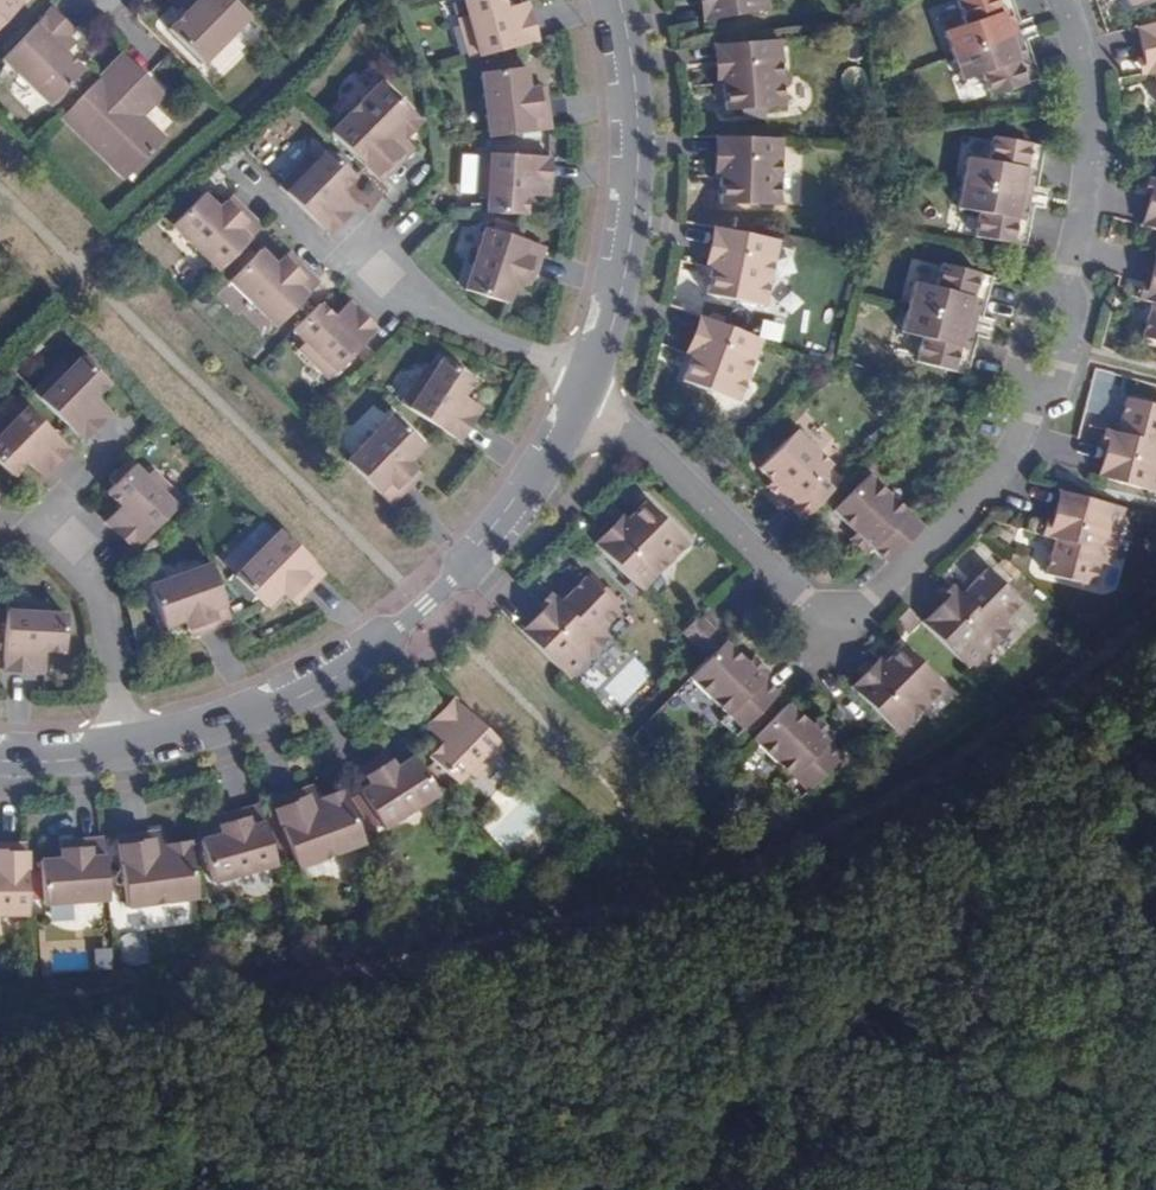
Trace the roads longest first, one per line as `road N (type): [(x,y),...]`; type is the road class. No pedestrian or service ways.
road 1 (residential): [(1064,0),(1083,64),(1086,207),(1031,420),(980,490),(837,633),(641,438),(580,409)]
road 2 (residential): [(0,760),(121,754),(197,735),(332,679),(384,645),(473,563),(511,523),(580,409)]
road 3 (residential): [(580,409),(615,313),(636,198),(633,68),(618,0)]

